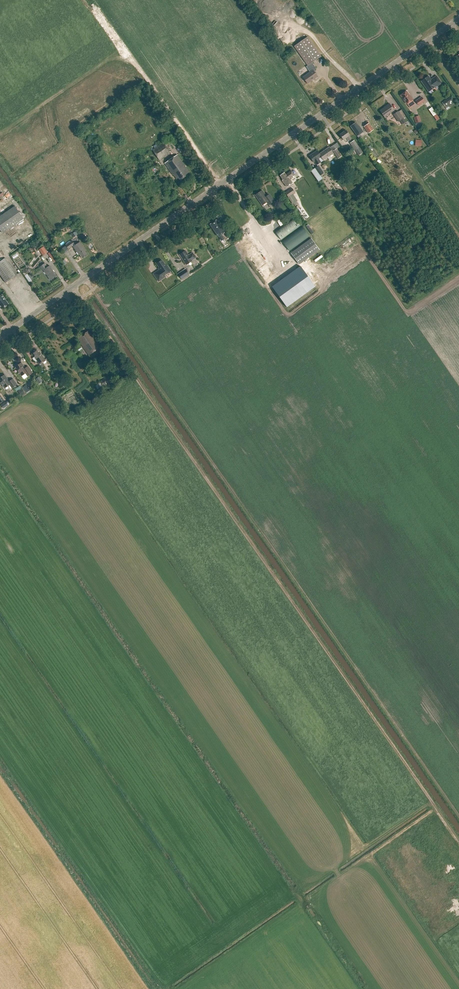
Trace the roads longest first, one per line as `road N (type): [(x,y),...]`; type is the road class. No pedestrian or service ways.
road 1 (tertiary): [(0,337),(458,18)]

